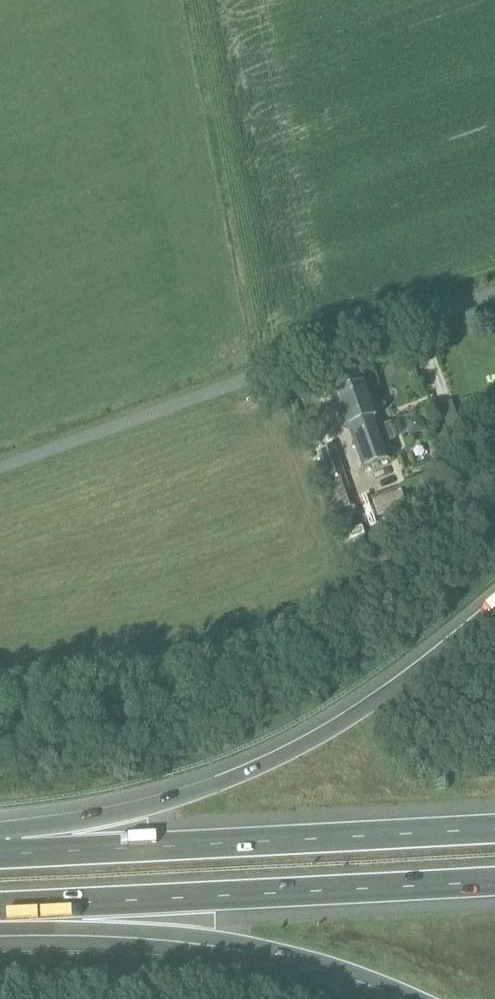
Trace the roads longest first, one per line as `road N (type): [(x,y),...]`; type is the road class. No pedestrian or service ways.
road 1 (motorway): [(494,606),(414,674),(288,754),(16,853)]
road 2 (unclassified): [(0,467),(494,291)]
road 3 (motorway): [(0,907),(494,883)]
road 4 (motorway): [(494,829),(16,853)]
road 5 (motorway): [(0,909),(272,950),(425,998)]

